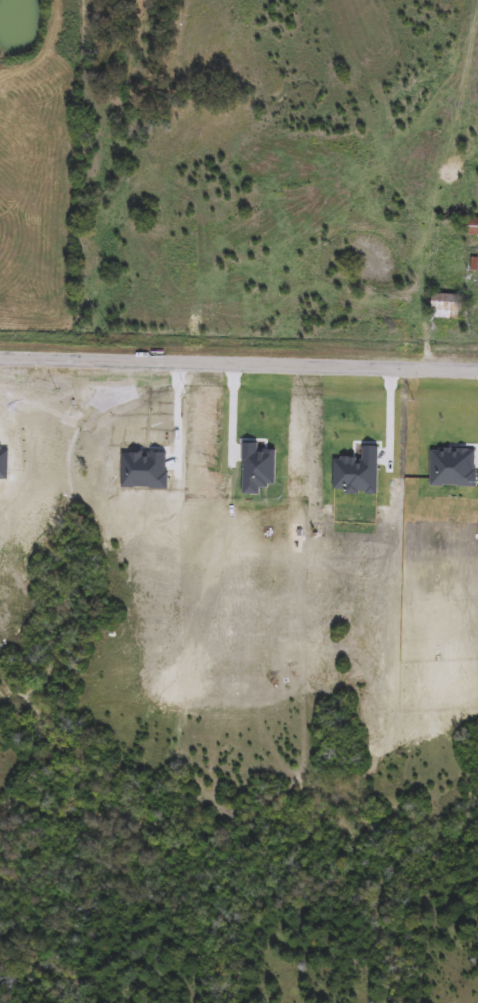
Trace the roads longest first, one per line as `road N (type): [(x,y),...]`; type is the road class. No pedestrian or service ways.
road 1 (residential): [(0,356),(350,363),(477,355)]

